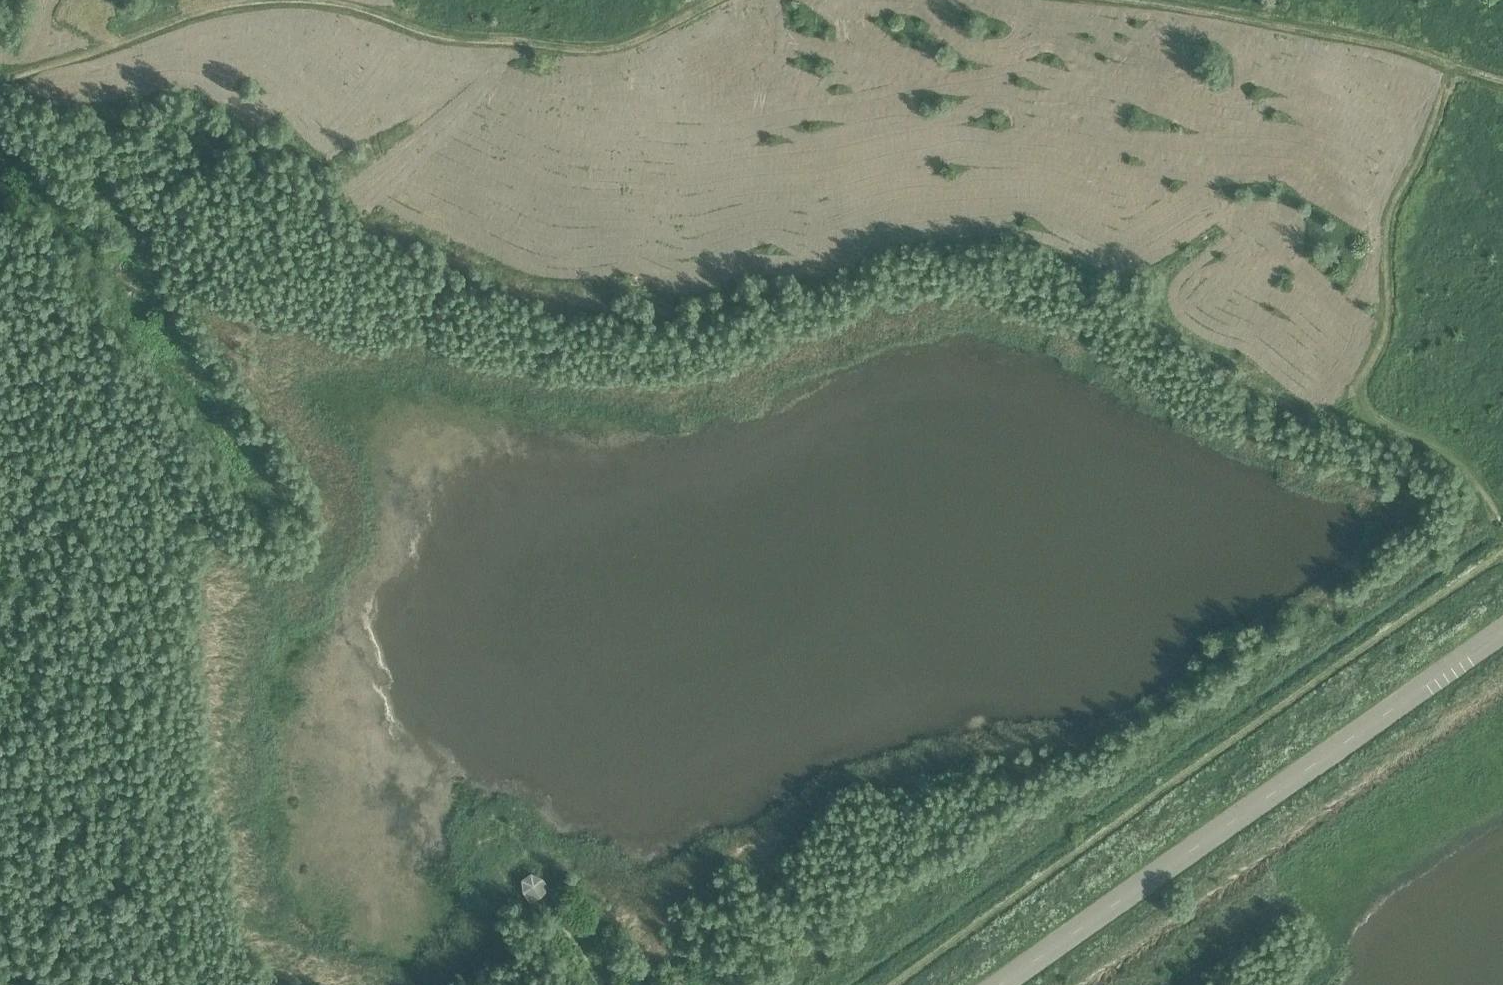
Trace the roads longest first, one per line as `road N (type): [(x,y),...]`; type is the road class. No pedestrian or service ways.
road 1 (tertiary): [(994,984),(1502,625)]

